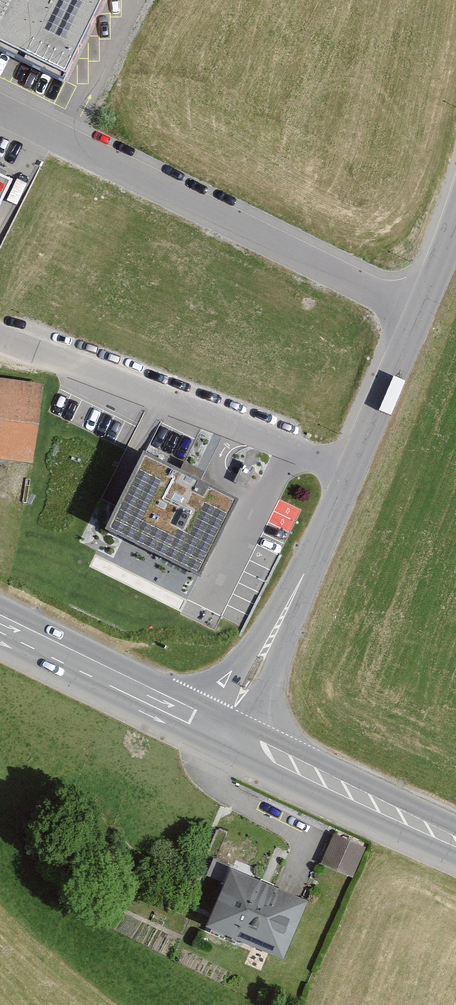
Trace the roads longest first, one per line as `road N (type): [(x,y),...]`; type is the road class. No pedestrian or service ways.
road 1 (unclassified): [(417,314),(0,110)]
road 2 (unclassified): [(417,314),(225,731)]
road 3 (tertiary): [(225,731),(455,840)]
road 4 (tertiary): [(0,621),(225,731)]

